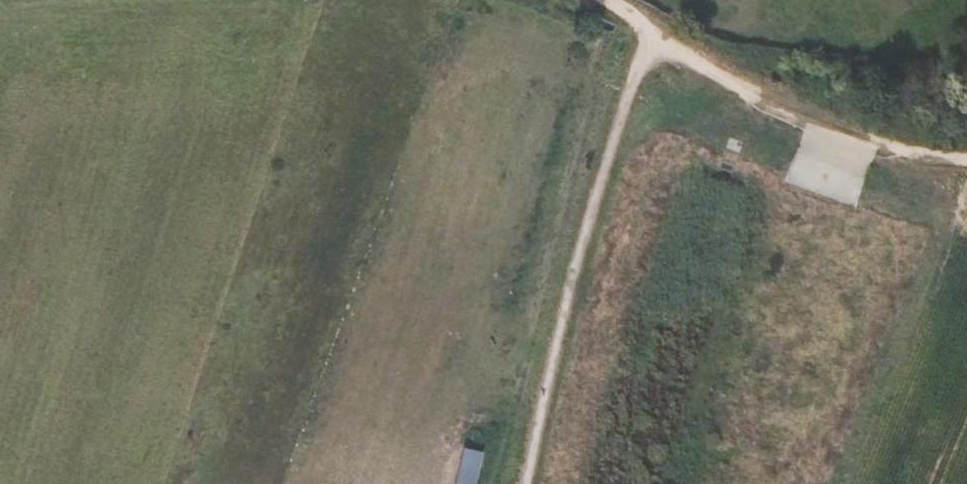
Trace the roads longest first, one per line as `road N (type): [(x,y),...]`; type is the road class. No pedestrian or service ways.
road 1 (track): [(966,160),(871,143),(799,116),(606,0)]

